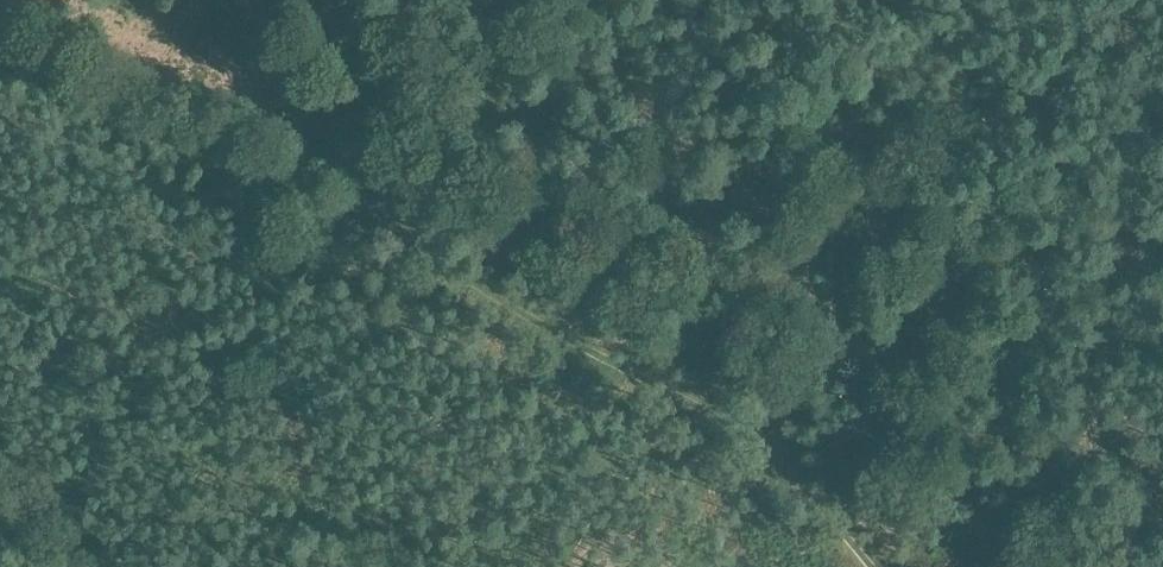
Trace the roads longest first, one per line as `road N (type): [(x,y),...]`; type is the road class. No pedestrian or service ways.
road 1 (track): [(0,43),(45,56),(138,129),(308,193),(418,247),(530,320),(667,389),(753,441),(864,566)]

